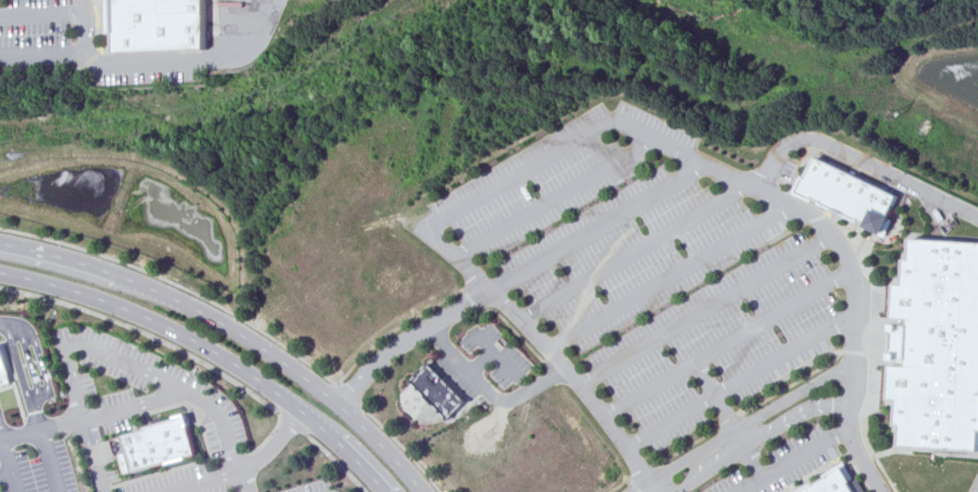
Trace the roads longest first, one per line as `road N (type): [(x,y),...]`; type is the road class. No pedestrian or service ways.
road 1 (tertiary): [(428,491),(341,406),(241,335),(147,288),(0,246)]
road 2 (tertiary): [(0,275),(85,297),(202,347),(288,401),(388,491)]

